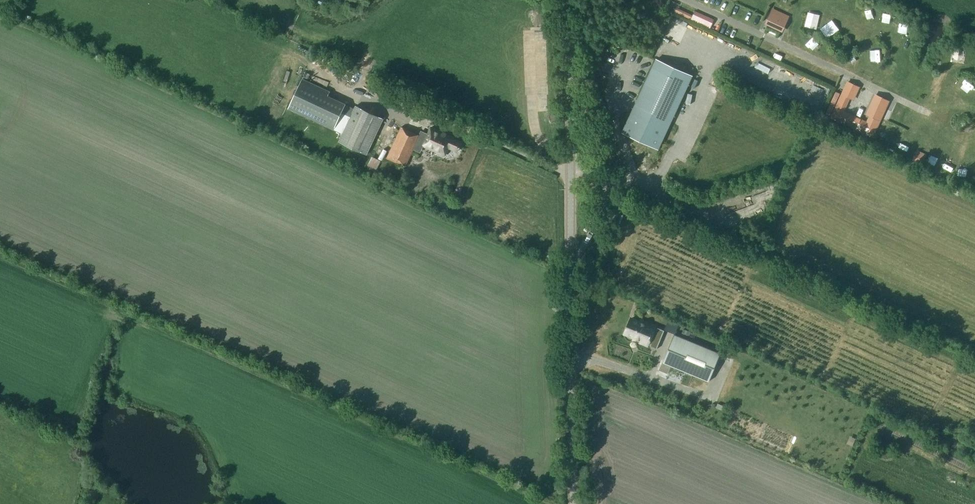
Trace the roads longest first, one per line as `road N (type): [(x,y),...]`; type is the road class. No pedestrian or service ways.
road 1 (tertiary): [(575,503),(572,263)]
road 2 (tertiary): [(572,171),(562,0)]
road 3 (unclassified): [(572,263),(606,183),(572,171)]

